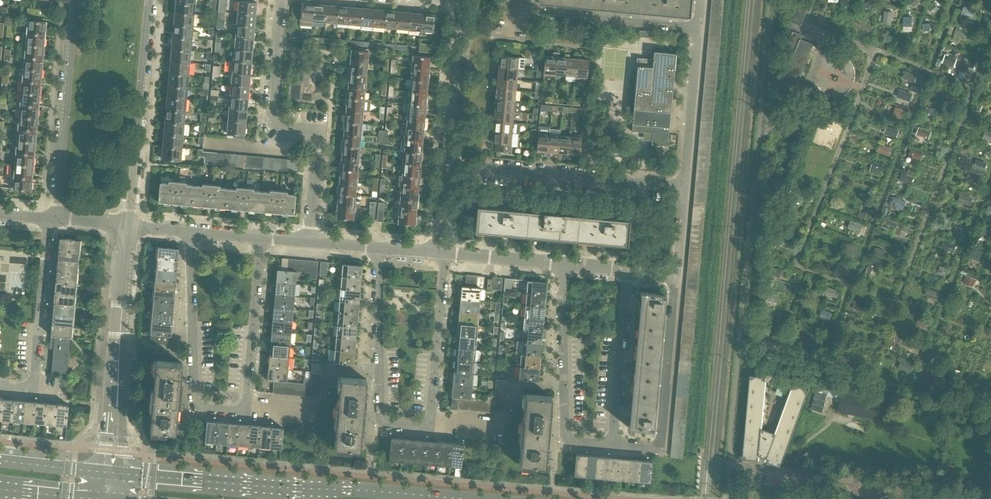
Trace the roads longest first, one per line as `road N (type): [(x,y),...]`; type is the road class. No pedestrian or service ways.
road 1 (residential): [(445,252),(430,420),(418,428),(390,426),(382,418),(376,246)]
road 2 (residential): [(261,238),(246,404),(231,411),(204,409),(194,396),(190,232)]
road 3 (primary): [(459,498),(109,472)]
road 4 (residential): [(309,241),(317,138),(280,131),(272,119),(280,0)]
road 5 (residential): [(683,187),(446,165)]
road 6 (residential): [(128,227),(149,0)]
road 7 (unclassified): [(613,447),(660,450),(675,272)]
road 8 (residential): [(613,447),(567,438),(561,263)]
road 9 (residential): [(76,0),(54,220)]
road 10 (residential): [(54,220),(34,384),(0,387)]
road 11 (residential): [(697,29),(512,12),(513,0)]
road 12 (residential): [(613,447),(629,268)]
road 13 (unclassified): [(886,498),(877,482),(750,470),(730,459)]
road 14 (residential): [(446,165),(459,0)]
road 15 (residential): [(128,227),(115,386)]
road 16 (residential): [(683,187),(697,29)]

